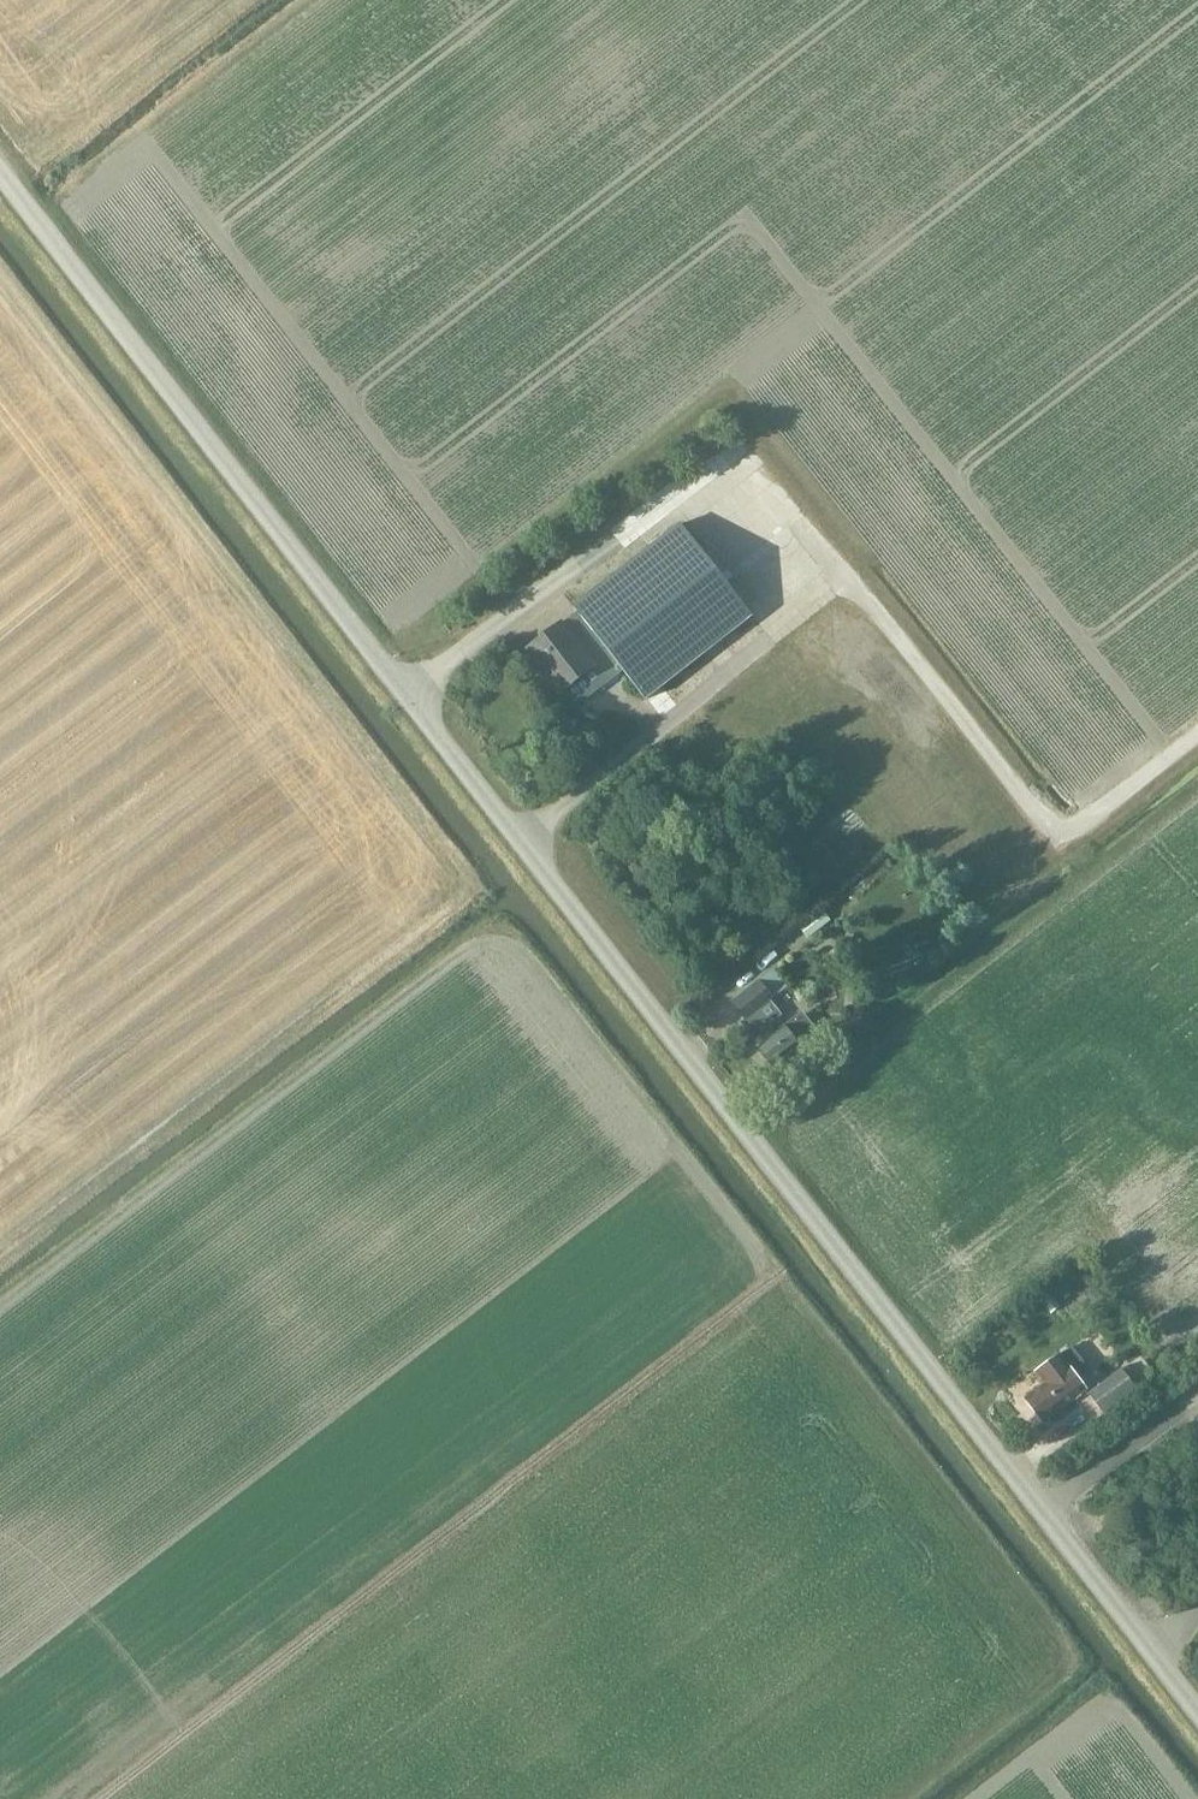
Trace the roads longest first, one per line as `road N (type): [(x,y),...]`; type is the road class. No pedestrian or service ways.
road 1 (unclassified): [(1197,1726),(0,187)]

